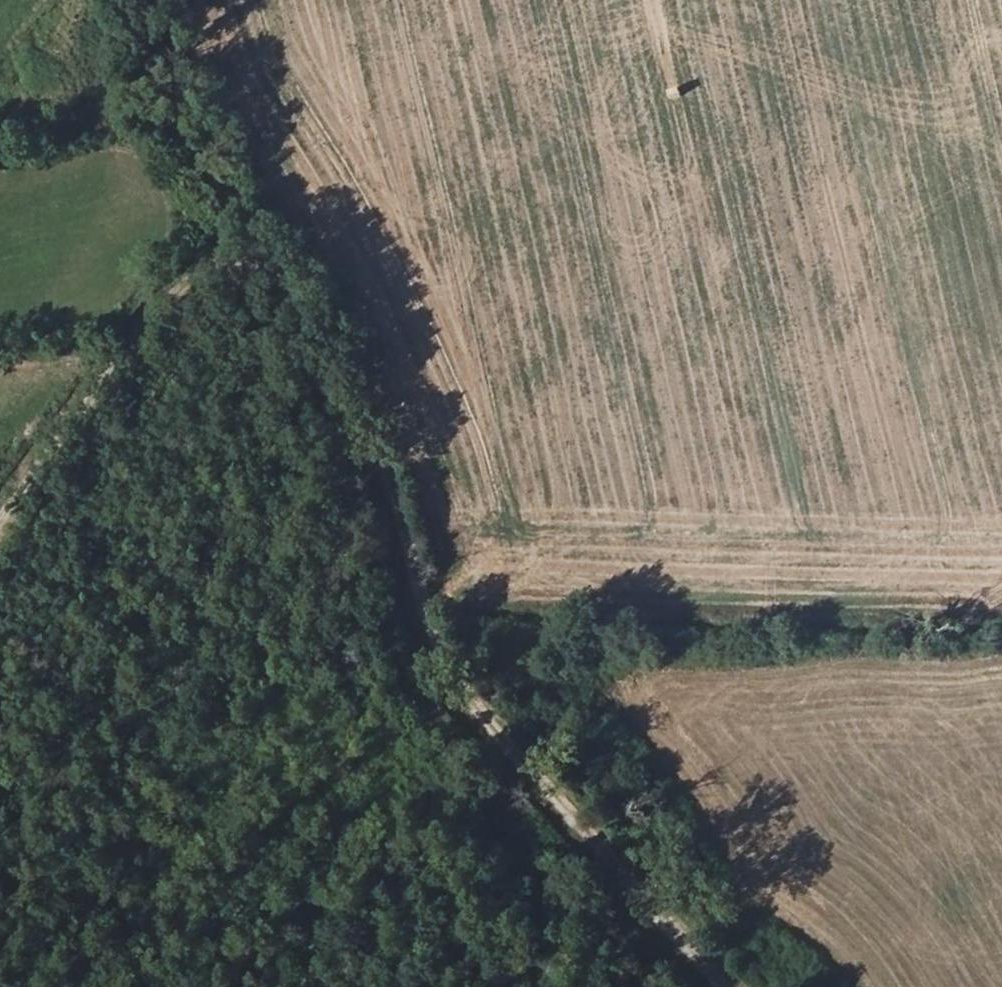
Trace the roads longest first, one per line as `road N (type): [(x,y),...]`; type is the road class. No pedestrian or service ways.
road 1 (track): [(252,238),(368,423),(442,655),(463,695),(723,986)]
road 2 (track): [(252,238),(196,267),(126,343),(0,523)]
road 3 (track): [(147,0),(177,121),(252,238)]

